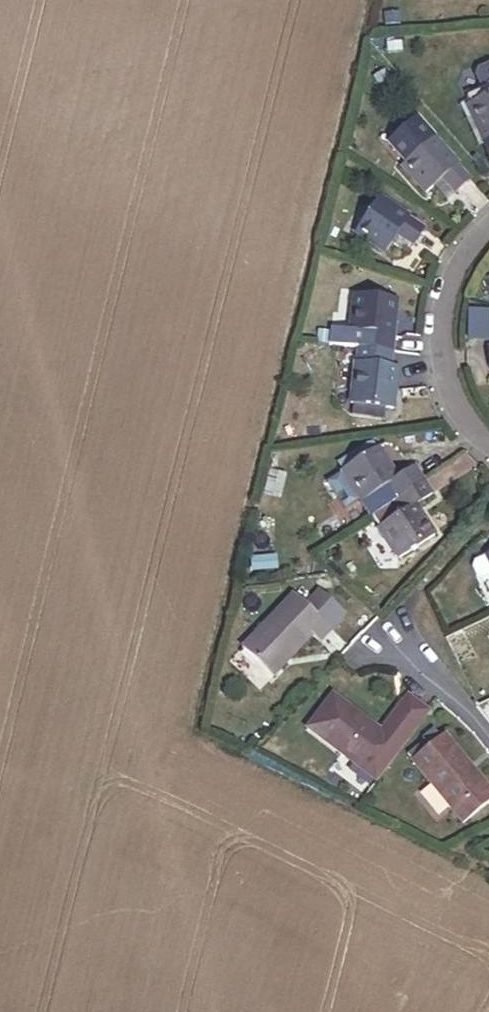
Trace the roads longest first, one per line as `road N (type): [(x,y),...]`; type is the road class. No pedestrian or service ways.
road 1 (residential): [(488,230),(449,286),(444,380),(488,451)]
road 2 (residential): [(488,743),(382,622)]

